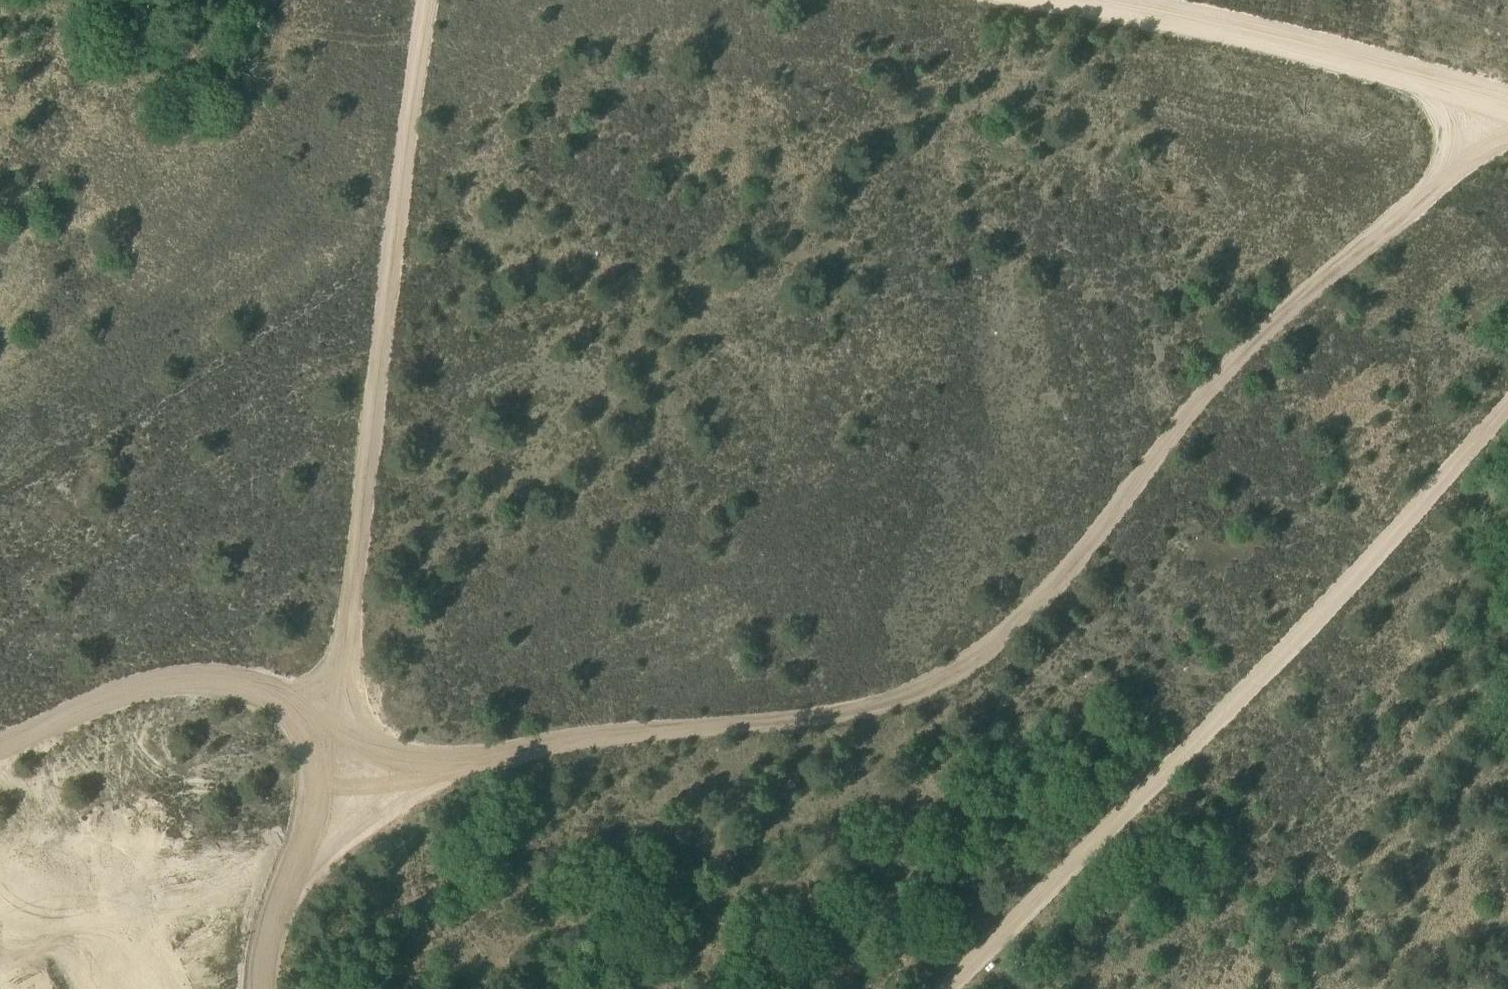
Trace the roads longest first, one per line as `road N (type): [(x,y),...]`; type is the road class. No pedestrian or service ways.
road 1 (track): [(1052,0),(1441,86),(1507,108)]

